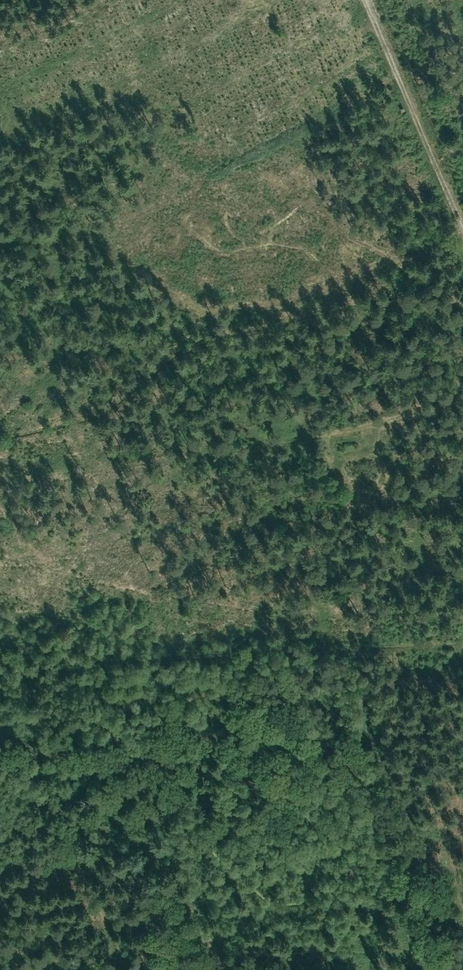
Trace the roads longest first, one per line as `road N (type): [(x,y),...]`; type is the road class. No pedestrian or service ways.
road 1 (track): [(462,225),(365,0)]

